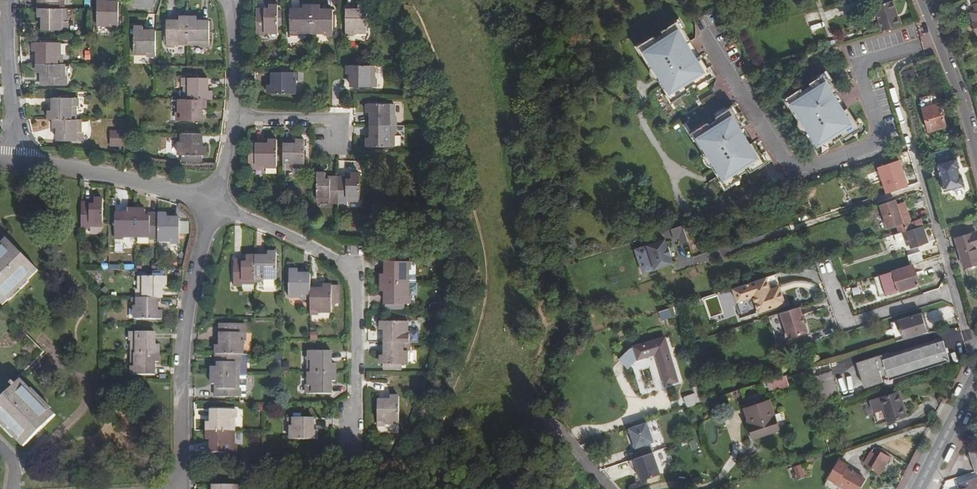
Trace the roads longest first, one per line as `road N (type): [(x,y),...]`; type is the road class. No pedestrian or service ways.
road 1 (residential): [(214,204),(355,280),(352,448),(377,463)]
road 2 (residential): [(183,488),(185,338),(214,204)]
road 3 (residential): [(214,204),(100,174),(17,163)]
road 4 (residential): [(976,159),(921,0)]
road 5 (residential): [(17,163),(12,0)]
road 6 (secondary): [(917,488),(976,372)]
road 7 (residential): [(335,145),(334,116),(236,115)]

